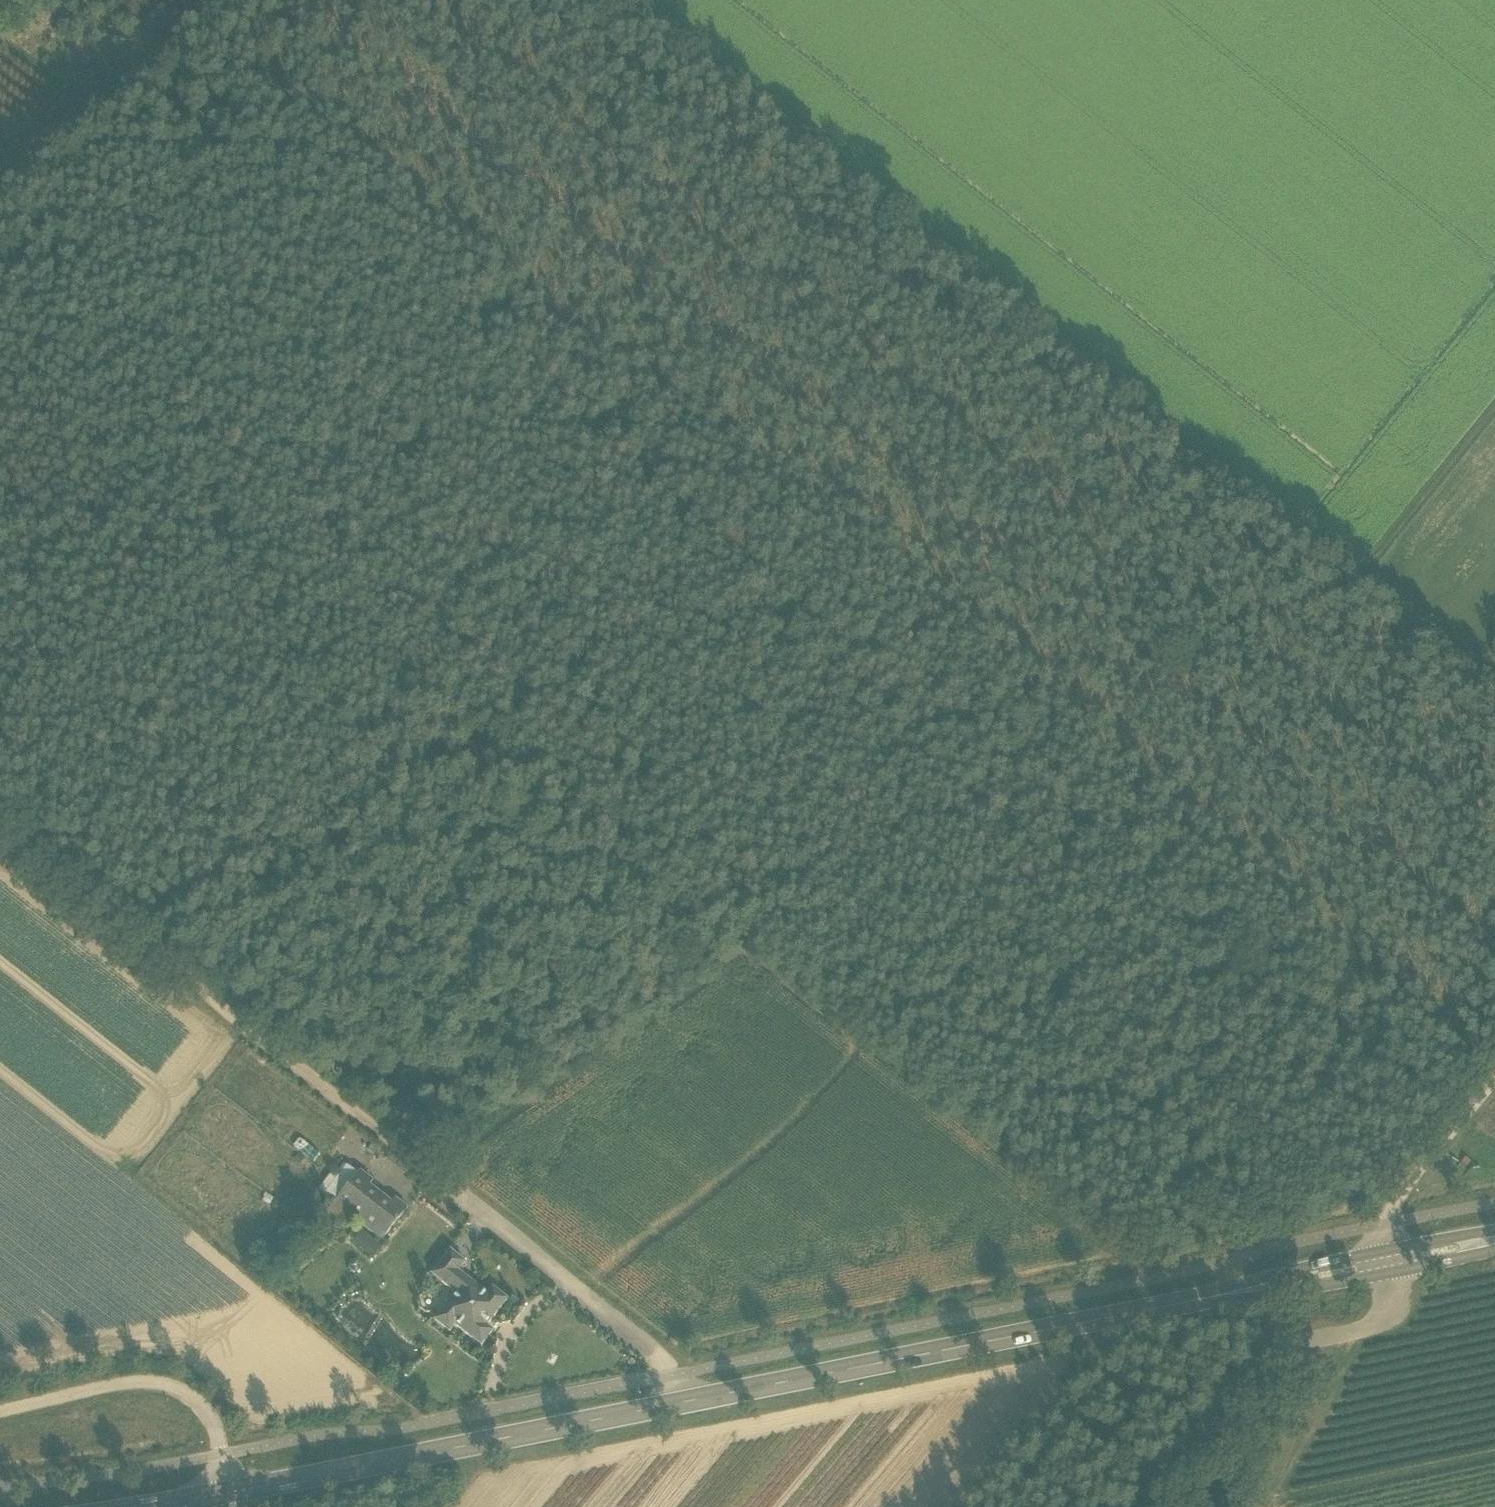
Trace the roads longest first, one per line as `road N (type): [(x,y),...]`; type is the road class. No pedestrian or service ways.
road 1 (tertiary): [(232,1497),(454,1460),(703,1398),(1388,1259)]
road 2 (track): [(683,1373),(0,826)]
road 3 (track): [(457,1506),(483,1478),(1079,1359),(954,1506)]
road 4 (track): [(0,1411),(135,1383),(191,1393),(227,1439),(232,1497)]
road 5 (track): [(1271,1370),(1240,1382),(1136,1506)]
road 6 (unclassified): [(1271,1370),(1293,1349),(1386,1326),(1393,1306),(1388,1259)]
road 7 (track): [(1494,1073),(1400,1191),(1384,1224)]

